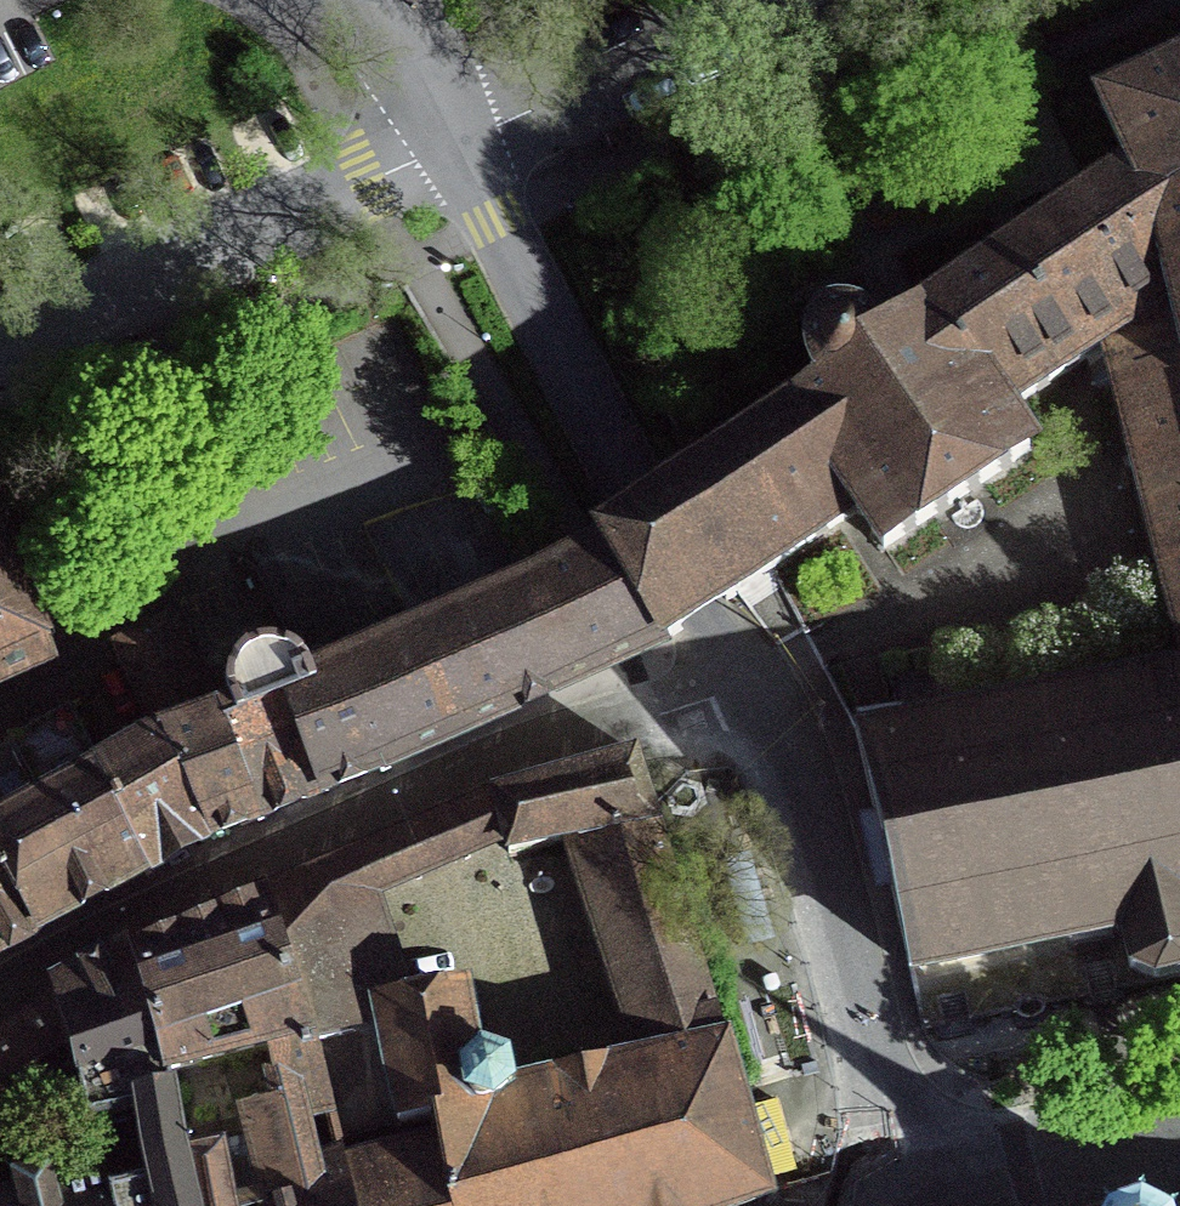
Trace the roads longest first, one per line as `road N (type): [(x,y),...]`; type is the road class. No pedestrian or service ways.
road 1 (residential): [(154,284),(190,369),(195,475),(142,586),(64,684),(0,715)]
road 2 (residential): [(650,497),(457,148)]
road 3 (residential): [(457,148),(781,0)]
road 4 (residential): [(154,284),(457,148)]
road 5 (residential): [(0,349),(154,284)]
road 6 (residential): [(383,0),(457,148)]

